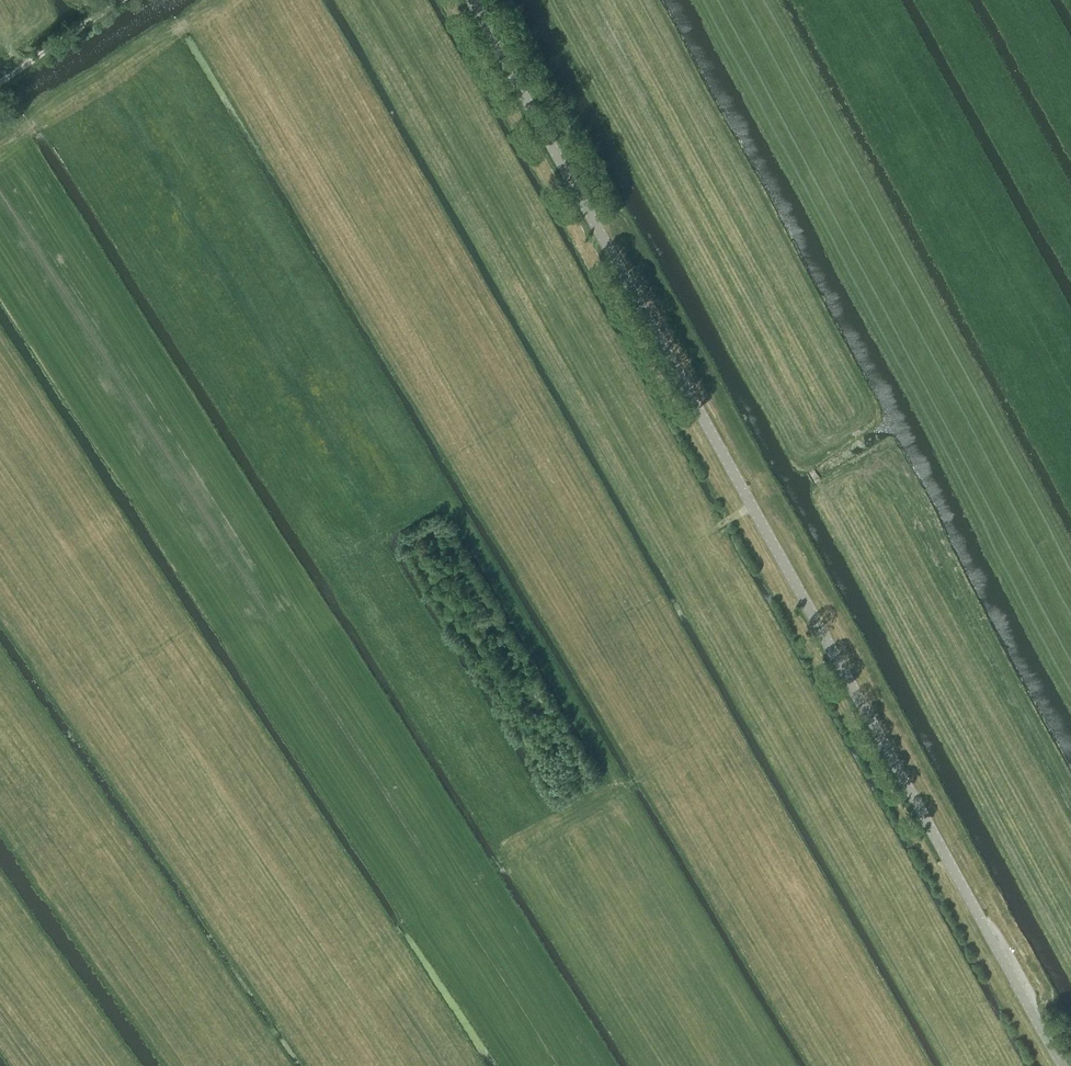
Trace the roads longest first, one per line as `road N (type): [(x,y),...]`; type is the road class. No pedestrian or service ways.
road 1 (unclassified): [(1062,1065),(471,0)]
road 2 (track): [(0,82),(123,0)]

